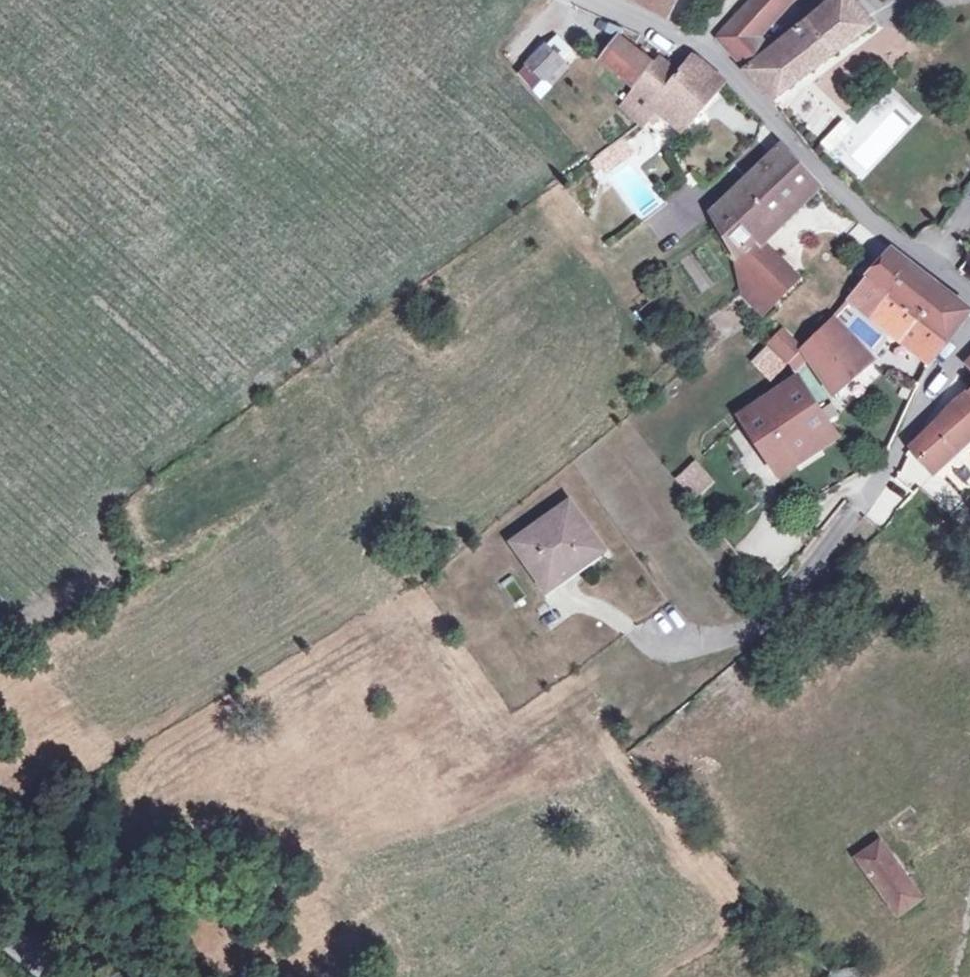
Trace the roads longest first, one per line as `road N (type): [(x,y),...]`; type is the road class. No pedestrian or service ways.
road 1 (residential): [(927,263),(840,198),(692,42)]

